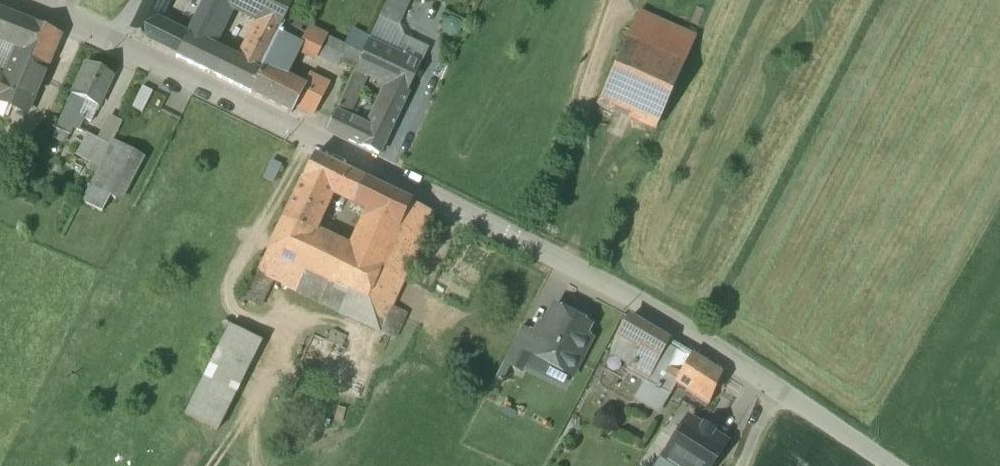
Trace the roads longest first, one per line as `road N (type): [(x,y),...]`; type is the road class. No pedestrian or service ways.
road 1 (residential): [(115,43),(511,235),(701,338),(890,465)]

